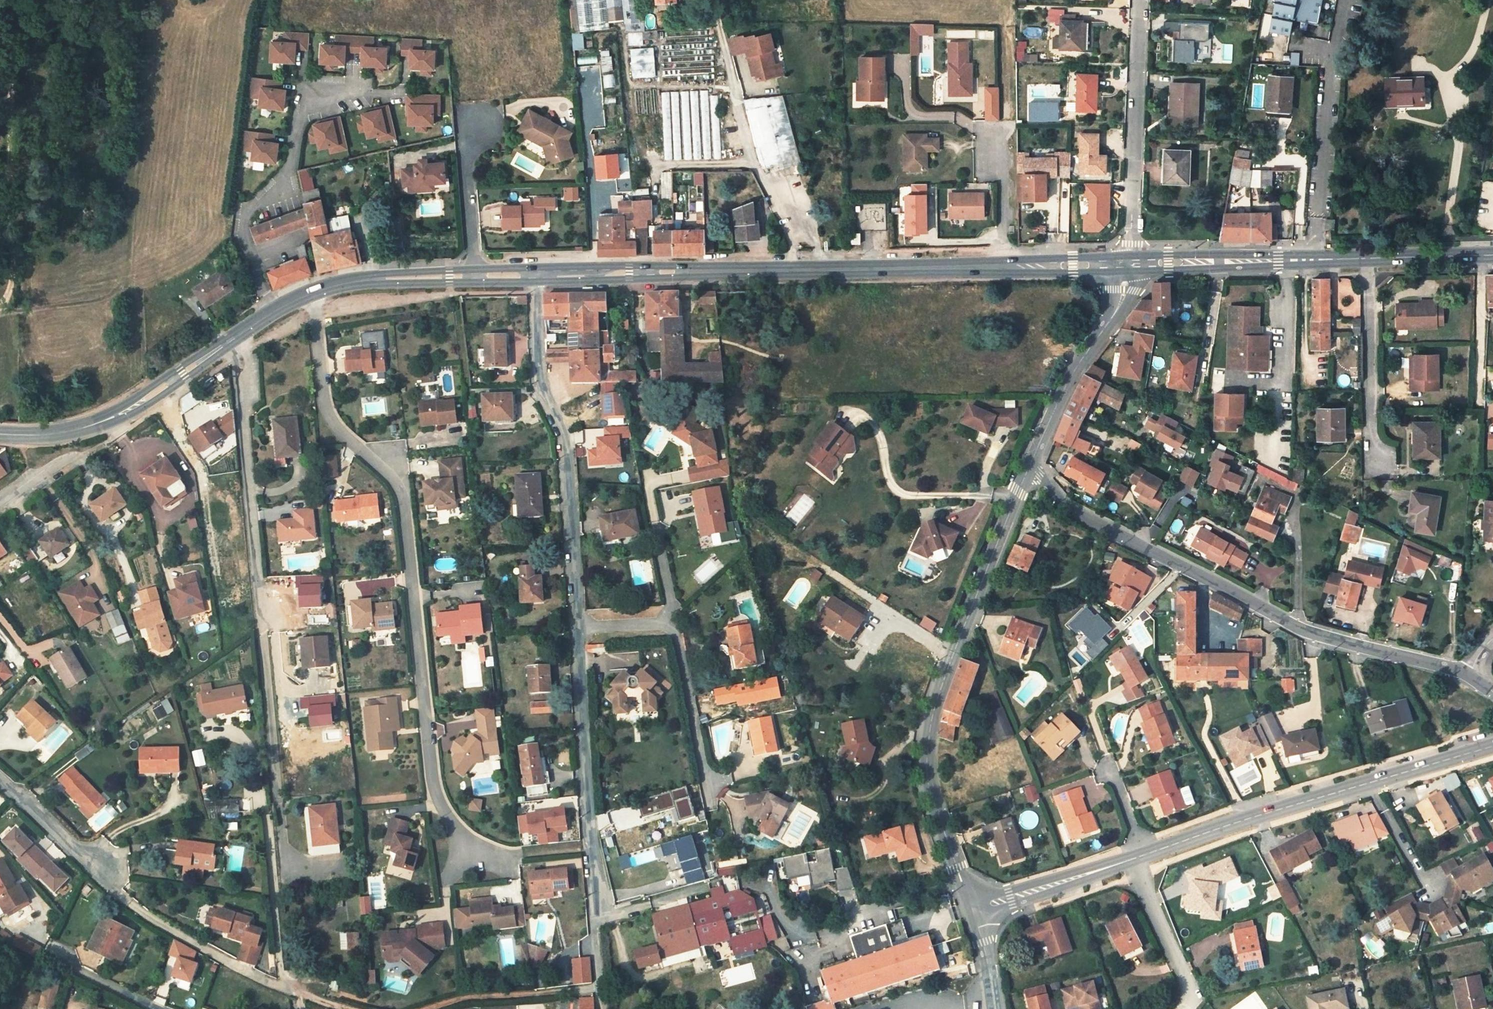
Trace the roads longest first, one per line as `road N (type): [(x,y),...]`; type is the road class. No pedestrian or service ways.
road 1 (residential): [(308,296),(329,417),(389,474),(404,502),(435,805),(456,842),(489,858)]
road 2 (secondary): [(1127,263),(532,275)]
road 3 (residential): [(1028,468),(1067,506),(1310,634),(1472,677)]
road 4 (residential): [(971,904),(926,775),(929,742),(961,634),(1028,468)]
road 5 (secondary): [(1492,255),(1127,263)]
road 6 (residential): [(532,275),(539,387),(566,468),(576,630)]
road 7 (residential): [(576,630),(600,988)]
road 8 (residential): [(278,310),(241,235),(292,172),(305,95),(390,93)]
road 9 (secondary): [(278,310),(108,419),(53,434),(0,435)]
road 10 (residential): [(1141,0),(1127,263)]
road 11 (residential): [(1144,856),(1368,783)]
road 12 (residential): [(1028,468),(1069,381),(1123,298),(1127,263)]
road 13 (secondary): [(532,275),(388,278),(308,296)]
road 14 (residential): [(674,624),(710,806)]
road 15 (residential): [(971,904),(1144,856)]
road 16 (residential): [(1144,856),(1142,880),(1189,985),(1182,1008)]
road 17 (track): [(1482,256),(1479,404)]
road 18 (residential): [(98,871),(0,784)]
road 19 (residential): [(1368,783),(1492,745)]
road 20 (residential): [(1428,890),(1368,783)]

